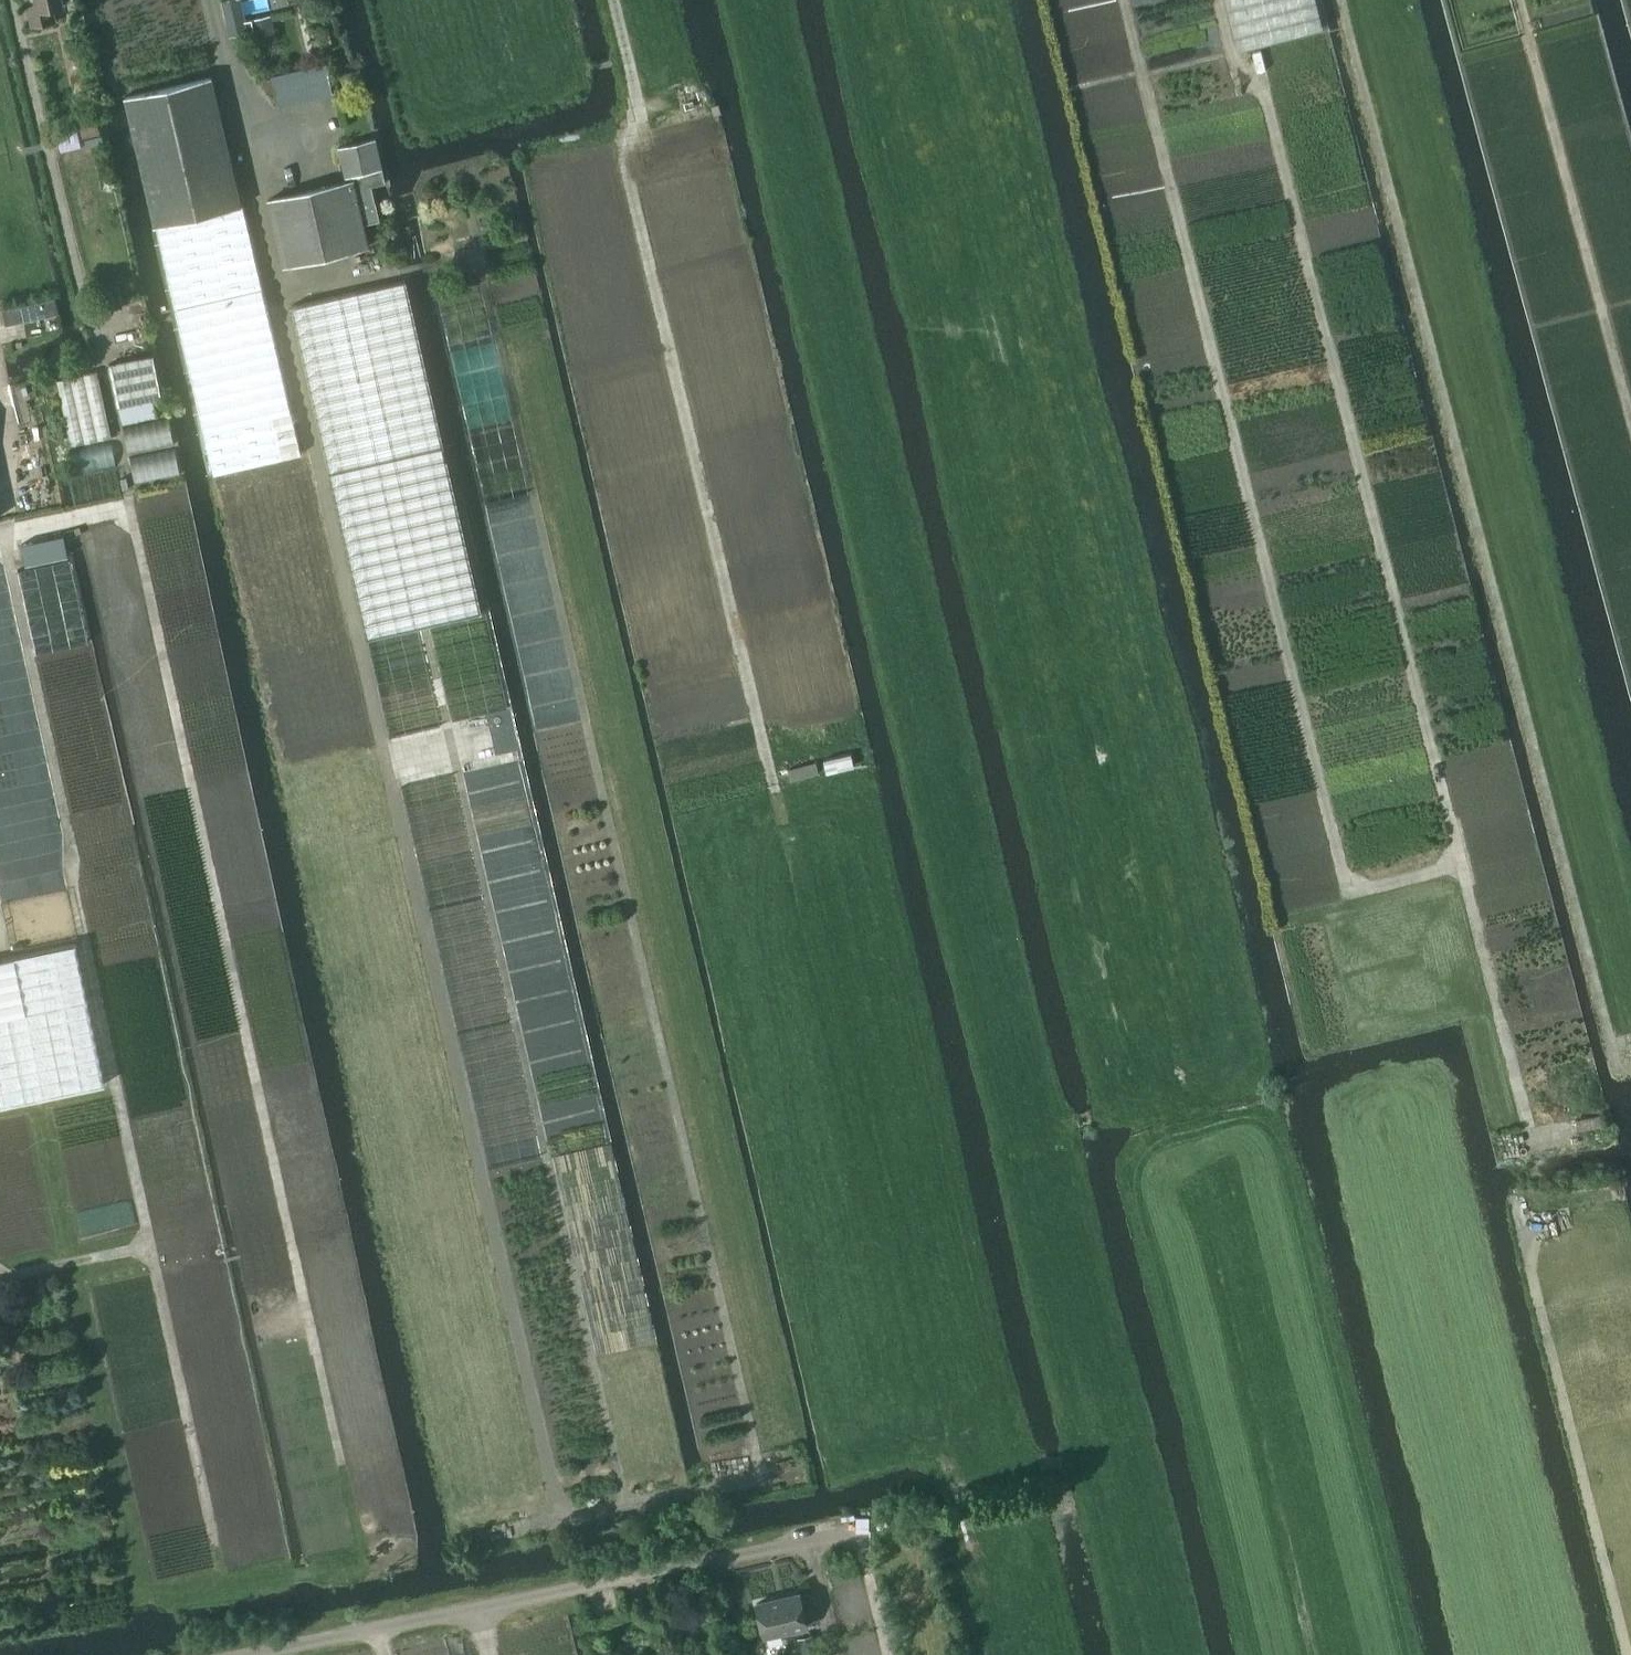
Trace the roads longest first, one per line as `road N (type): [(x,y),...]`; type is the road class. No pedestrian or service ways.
road 1 (track): [(1437,874),(1349,892),(1123,0)]
road 2 (unclassified): [(268,1654),(811,1543)]
road 3 (track): [(891,1654),(862,1531),(811,1543)]

